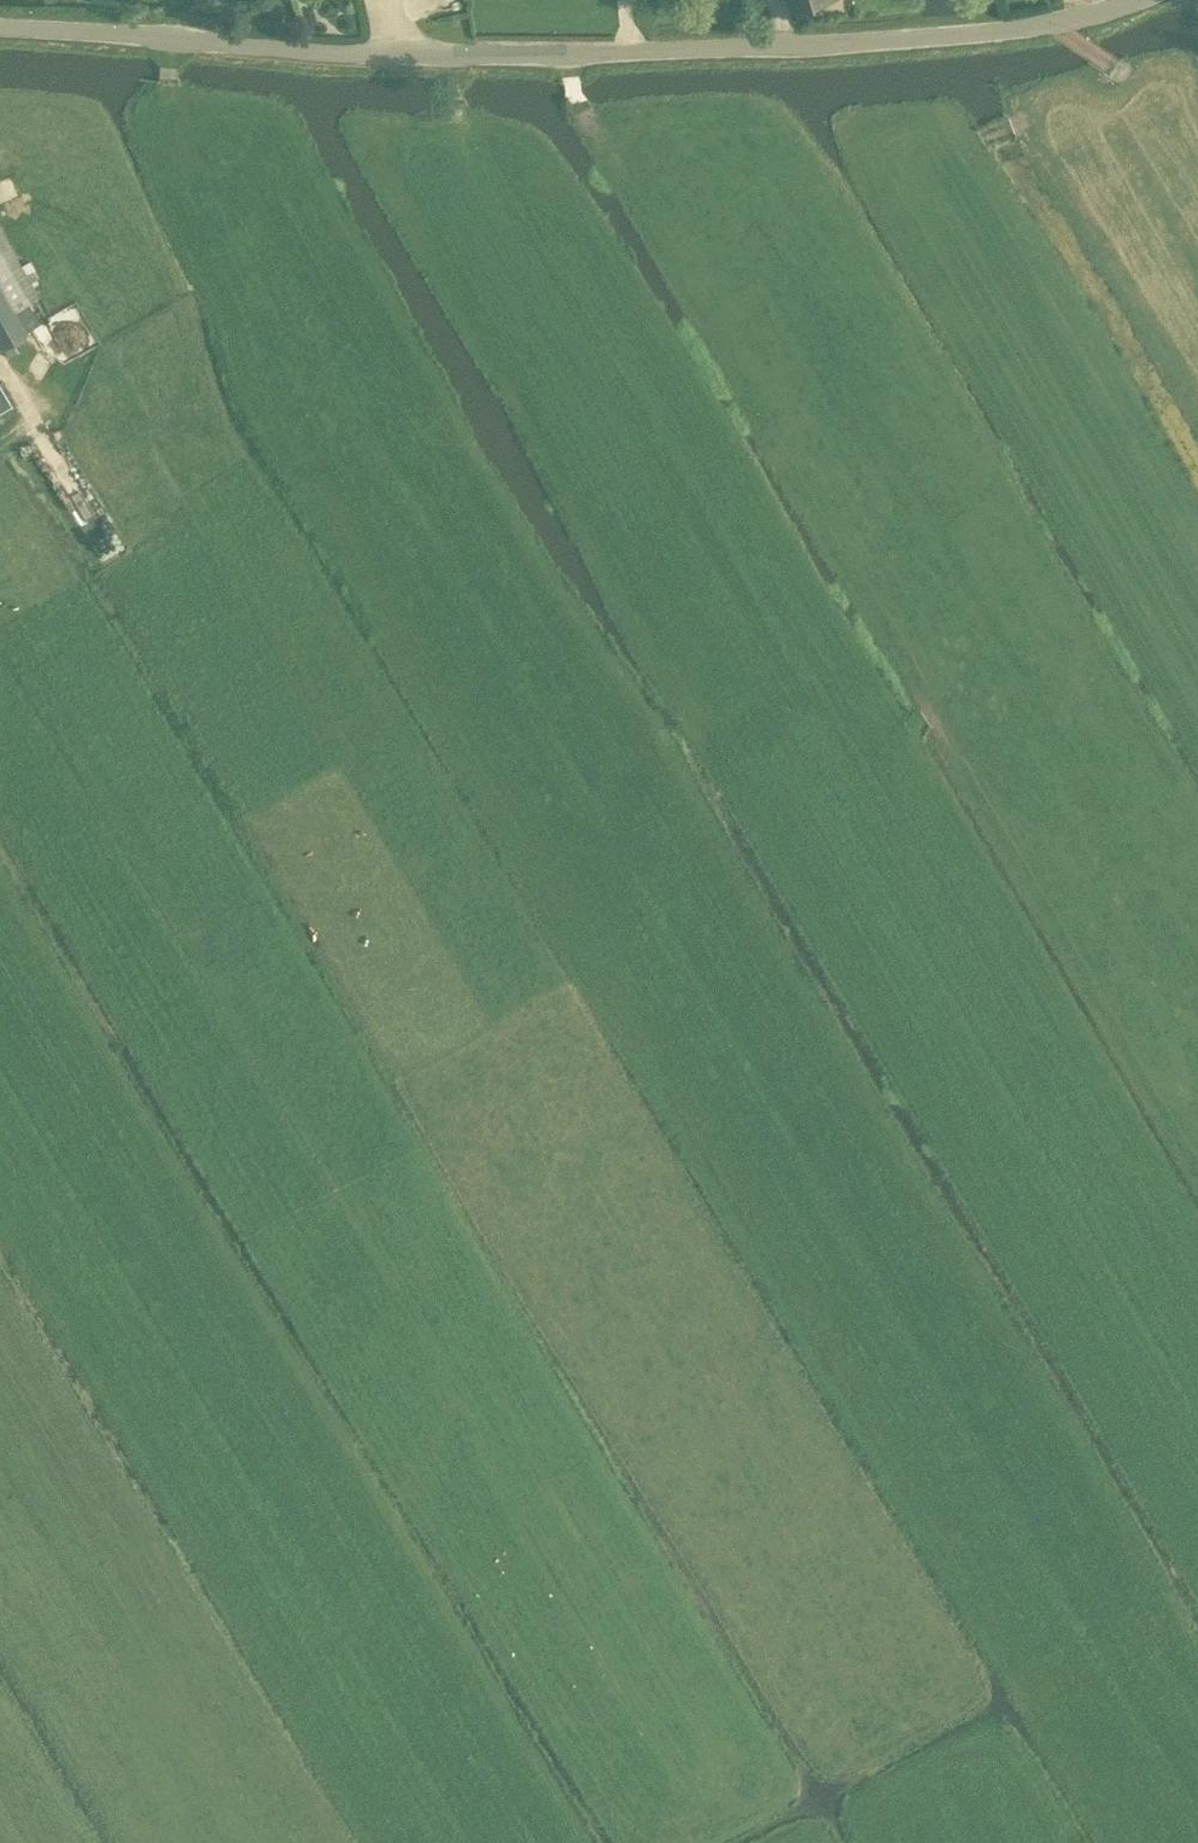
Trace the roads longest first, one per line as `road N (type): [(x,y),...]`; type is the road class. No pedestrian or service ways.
road 1 (unclassified): [(0,28),(331,53),(545,55),(1010,30),(1134,0)]

